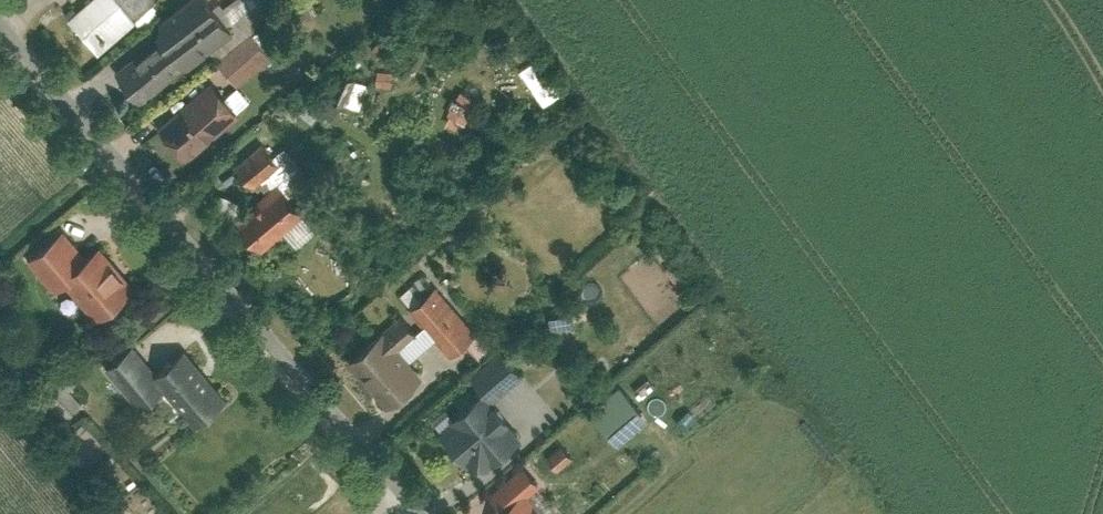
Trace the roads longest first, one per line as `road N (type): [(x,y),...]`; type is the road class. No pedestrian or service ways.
road 1 (residential): [(0,22),(421,513)]

